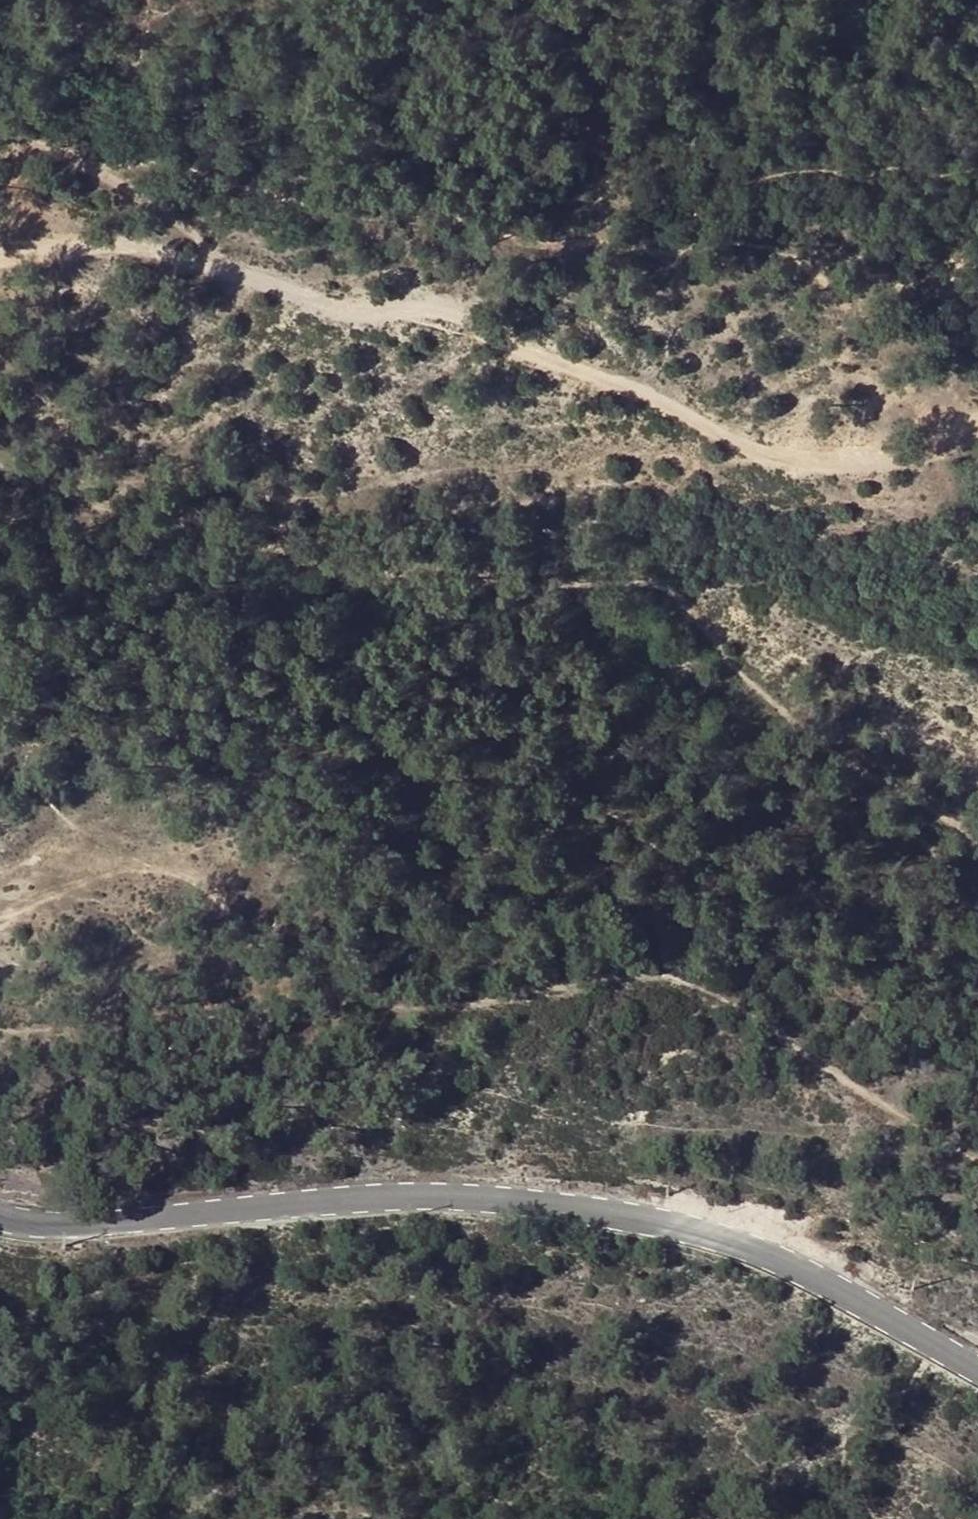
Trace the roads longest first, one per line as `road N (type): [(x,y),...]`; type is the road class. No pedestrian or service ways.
road 1 (track): [(977,416),(905,448),(799,469),(431,317),(358,317),(118,248),(0,268)]
road 2 (tertiary): [(977,1370),(785,1263),(600,1212),(421,1193),(66,1226),(0,1218)]

